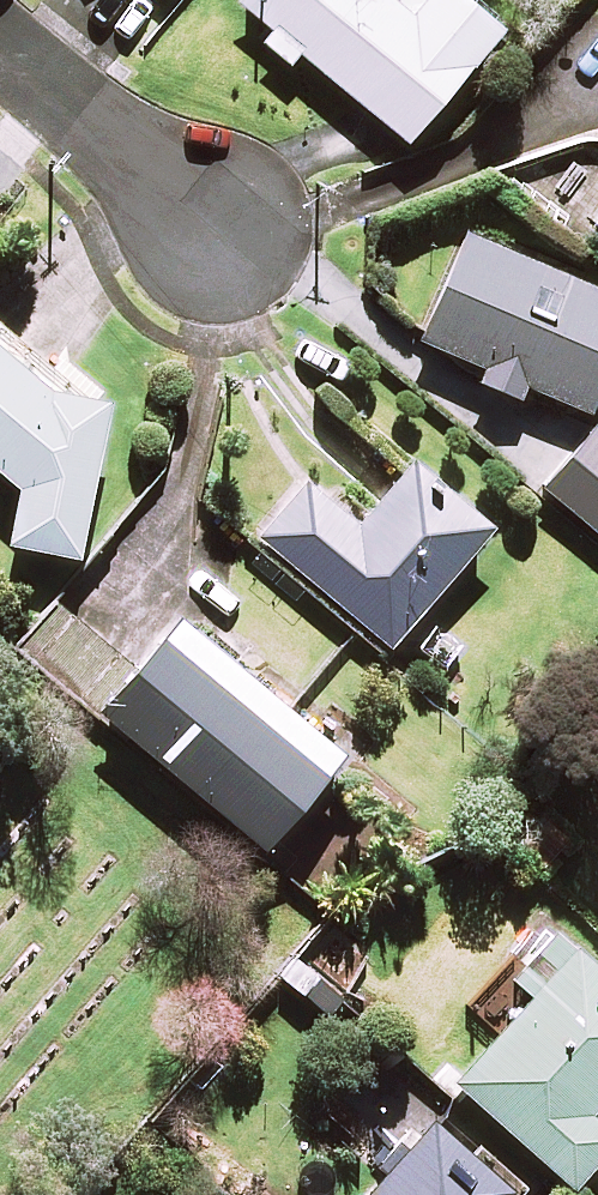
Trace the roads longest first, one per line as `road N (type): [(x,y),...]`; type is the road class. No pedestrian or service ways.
road 1 (residential): [(223,237),(0,45)]

